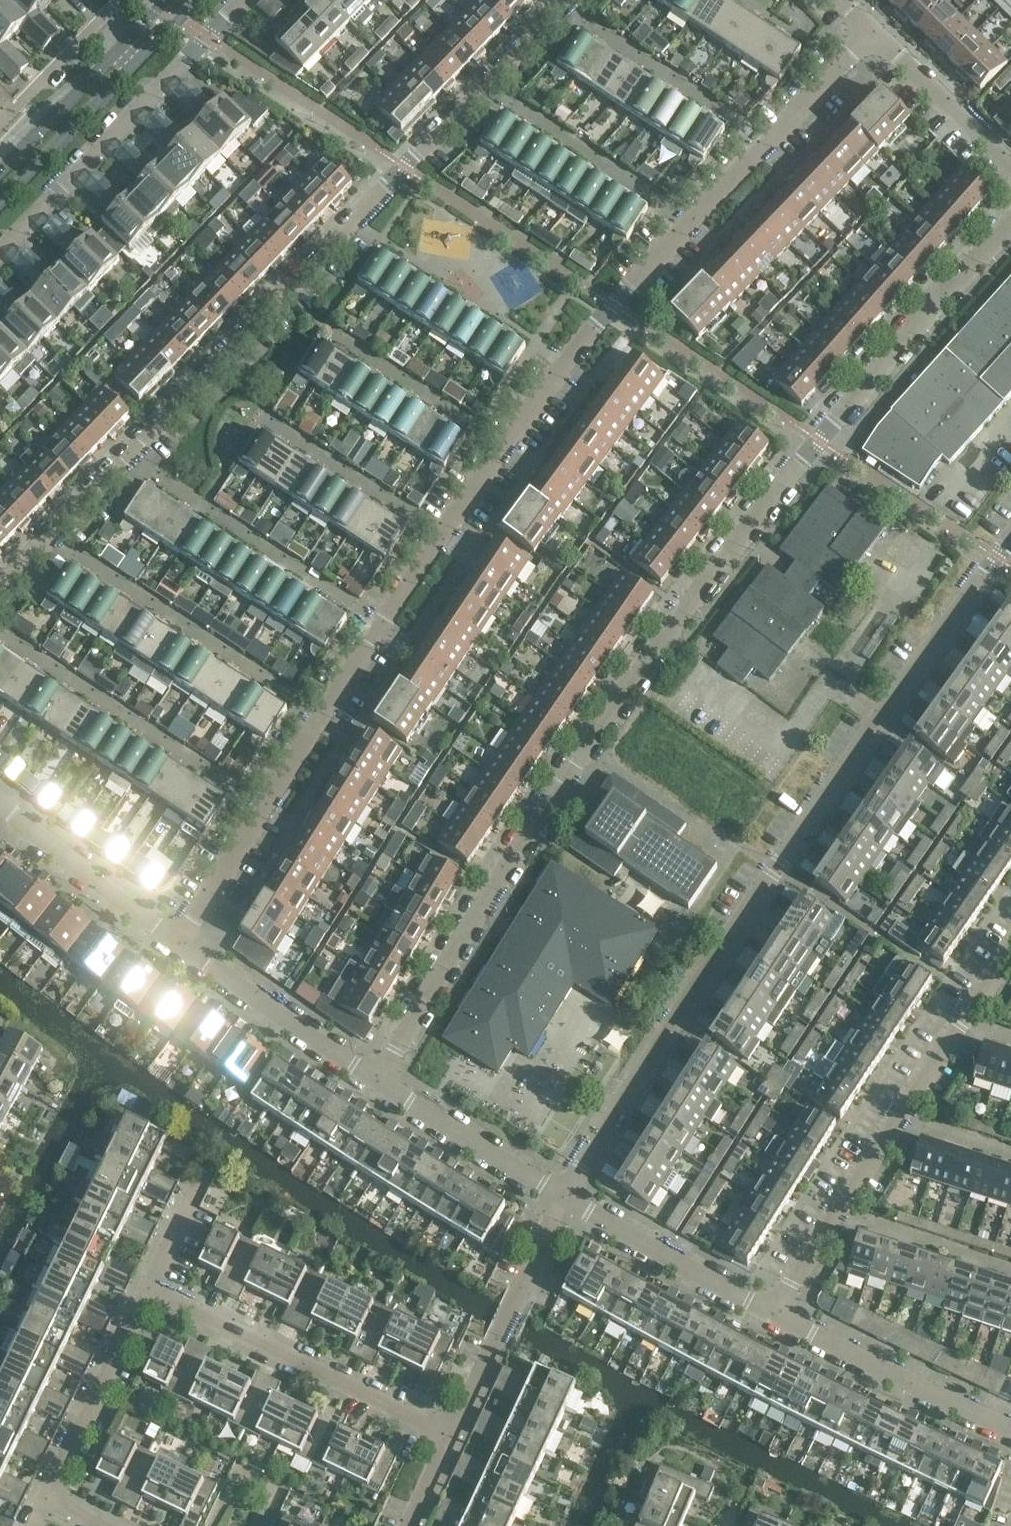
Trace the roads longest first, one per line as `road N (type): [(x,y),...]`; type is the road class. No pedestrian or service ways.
road 1 (residential): [(177,944),(442,538),(613,305),(864,40)]
road 2 (residential): [(377,1082),(535,812),(676,617),(1010,220)]
road 3 (residential): [(0,589),(565,0)]
road 4 (residential): [(557,1200),(640,1055),(771,858),(1010,542)]
road 5 (residential): [(780,1308),(1010,948)]
road 6 (residential): [(244,0),(0,255)]
road 7 (residential): [(150,1290),(451,1440)]
road 8 (residential): [(87,1525),(42,1504),(150,1290)]
road 9 (secondary): [(0,206),(196,0)]
road 10 (residential): [(451,1440),(521,1299),(557,1200)]
road 11 (residential): [(1010,1431),(780,1308)]
road 12 (residential): [(780,1308),(557,1200)]
road 13 (residential): [(377,1082),(177,944)]
road 14 (secondary): [(164,0),(0,172)]
road 15 (residential): [(177,944),(0,808)]
road 16 (residential): [(557,1200),(377,1082)]
road 17 (residential): [(1010,195),(864,40)]
road 18 (residential): [(121,0),(0,126)]

